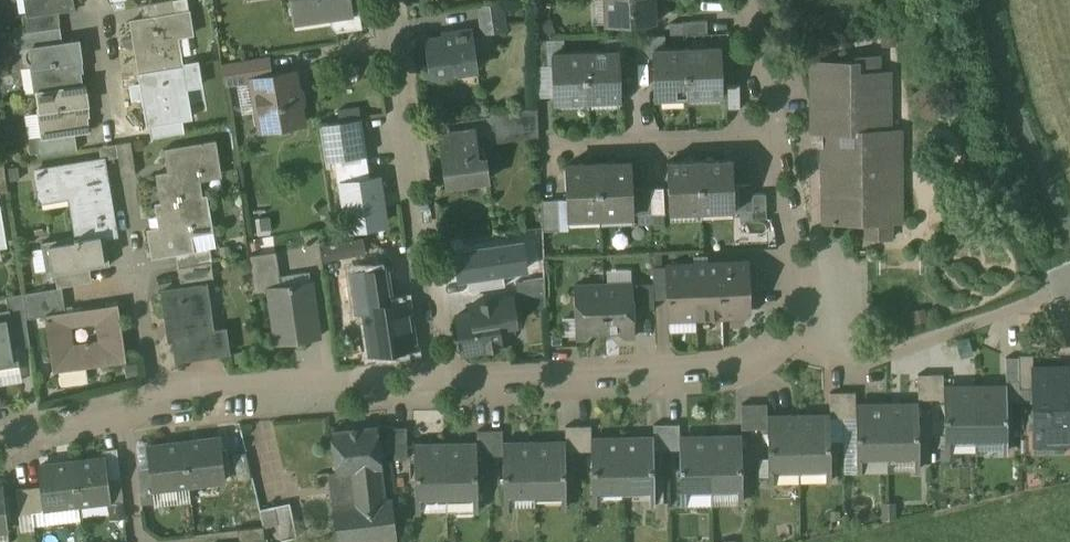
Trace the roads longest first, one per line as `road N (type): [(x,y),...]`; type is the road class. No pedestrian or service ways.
road 1 (residential): [(441,385),(386,0)]
road 2 (residential): [(441,385),(735,369),(778,343)]
road 3 (residential): [(778,343),(854,366),(1069,282)]
road 4 (residential): [(157,403),(441,385)]
road 5 (residential): [(769,138),(553,147)]
road 6 (residential): [(778,343),(800,302),(802,271),(769,138)]
road 7 (residential): [(769,138),(739,0)]
road 8 (residential): [(119,412),(137,541)]
road 9 (residential): [(157,403),(135,276)]
road 10 (residential): [(0,440),(119,412)]

